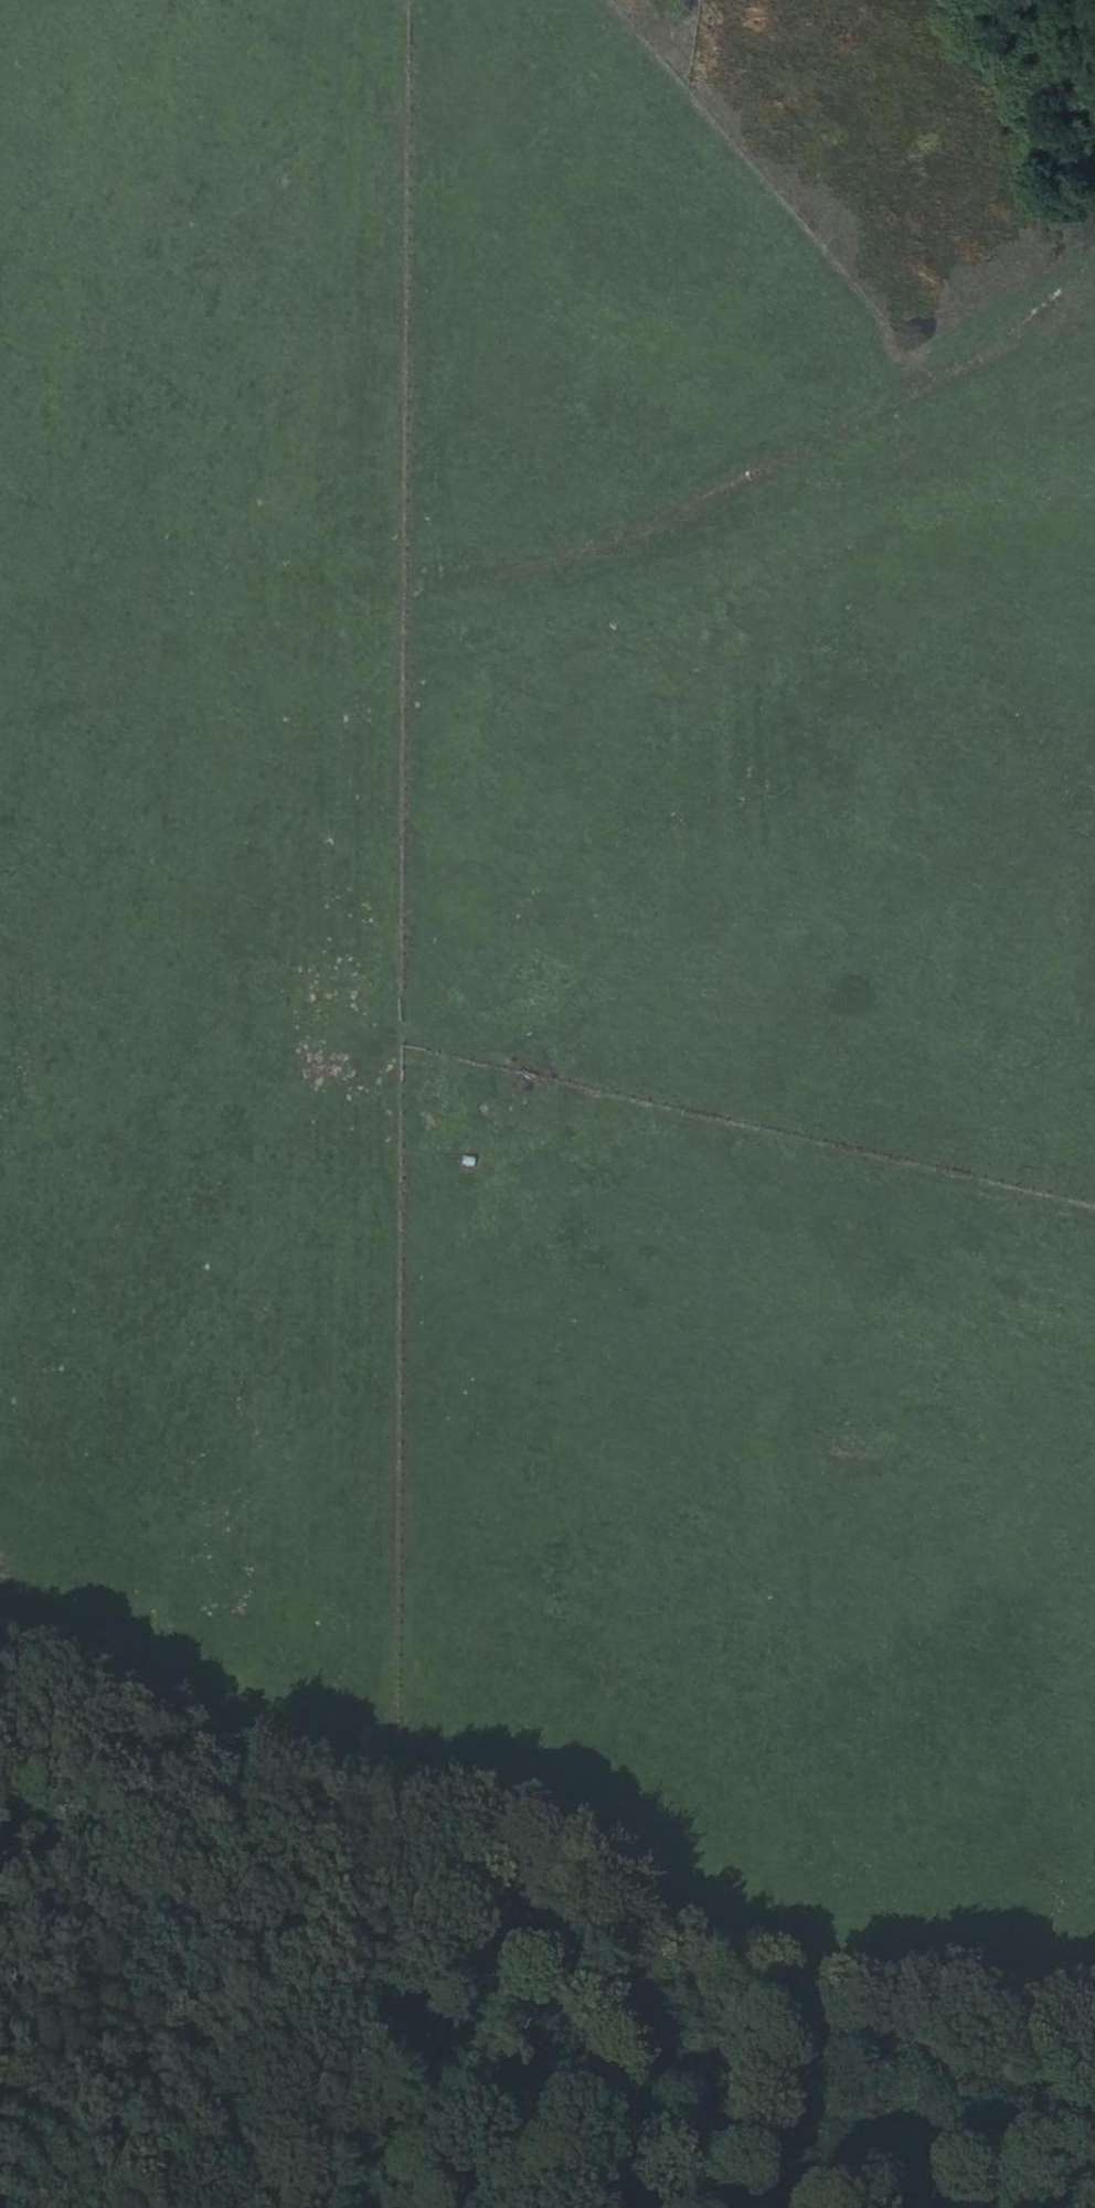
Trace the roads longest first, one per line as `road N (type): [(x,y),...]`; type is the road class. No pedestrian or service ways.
road 1 (track): [(0,1658),(120,1735),(873,2034),(1094,2106)]
road 2 (track): [(521,1895),(281,2207)]

